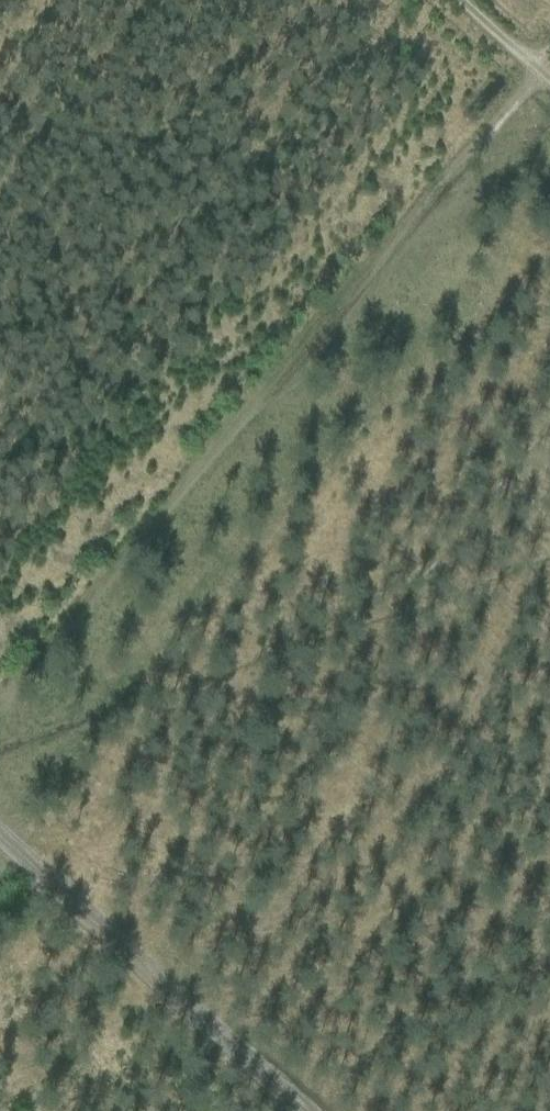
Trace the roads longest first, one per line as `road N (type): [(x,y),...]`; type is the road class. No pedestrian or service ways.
road 1 (track): [(549,87),(536,74),(0,701)]
road 2 (track): [(0,858),(281,1110)]
road 3 (track): [(452,0),(536,74),(549,56)]

